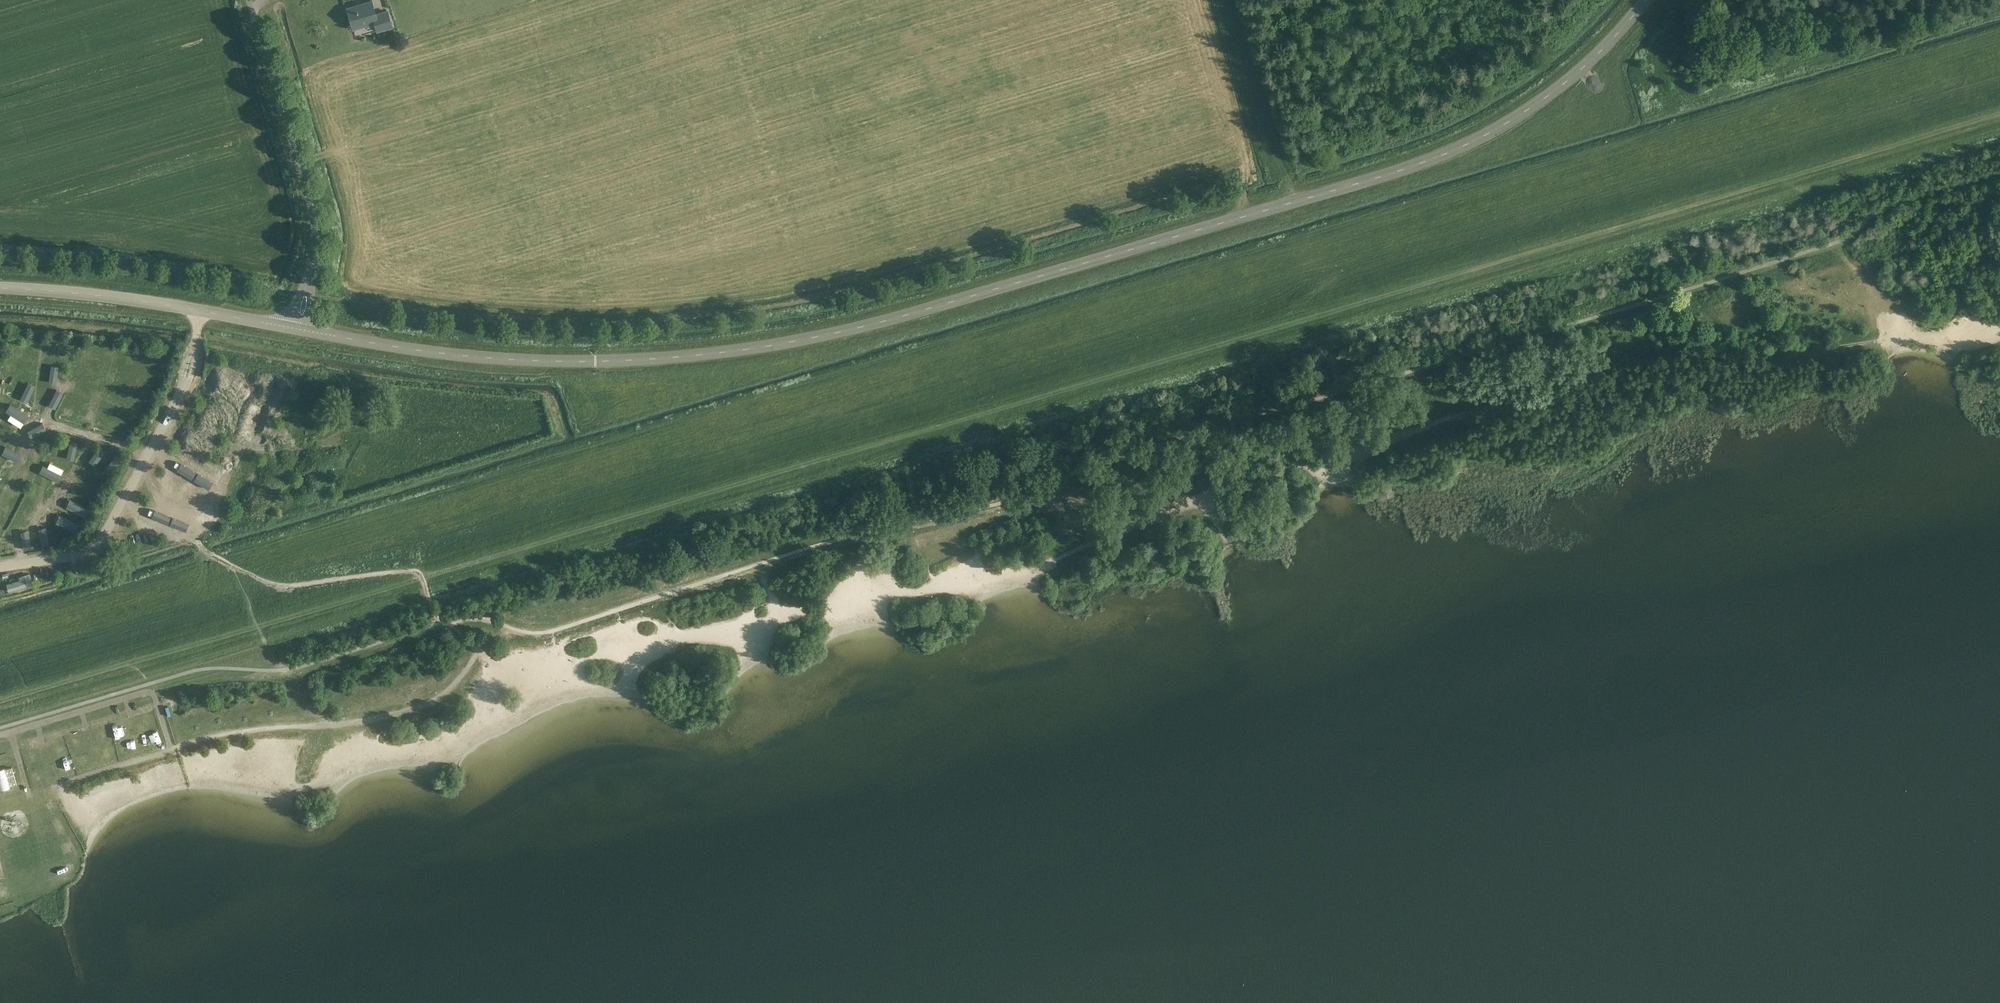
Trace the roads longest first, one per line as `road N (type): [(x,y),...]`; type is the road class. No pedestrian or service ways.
road 1 (unclassified): [(298,328),(496,358),(616,361),(799,343),(877,325),(1413,168),(1542,102),(1644,0)]
road 2 (unclassified): [(298,328),(314,217),(246,0)]
road 3 (unclassified): [(0,288),(298,328)]
road 4 (track): [(199,532),(120,562),(69,556)]

